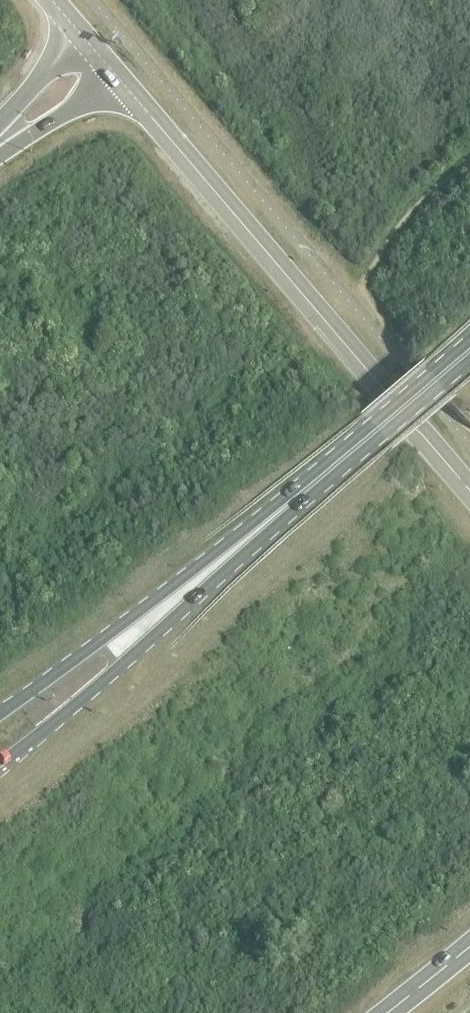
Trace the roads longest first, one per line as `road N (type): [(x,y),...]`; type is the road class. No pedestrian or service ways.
road 1 (unclassified): [(469,490),(115,73)]
road 2 (primary): [(0,759),(122,661),(232,550)]
road 3 (primary): [(232,550),(469,350)]
road 4 (primary): [(232,550),(0,712)]
road 5 (primary): [(0,153),(115,73)]
road 6 (primary): [(87,39),(0,125)]

